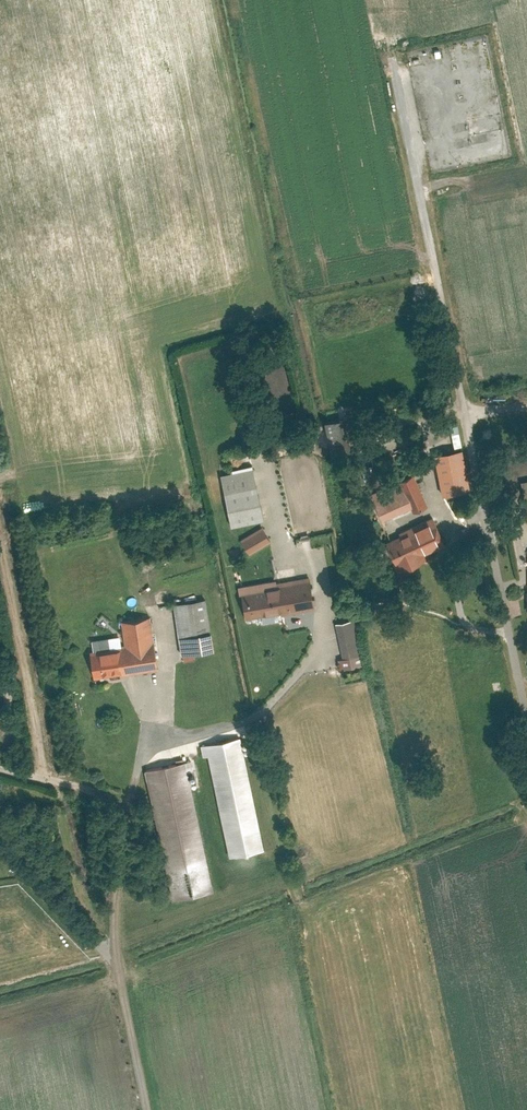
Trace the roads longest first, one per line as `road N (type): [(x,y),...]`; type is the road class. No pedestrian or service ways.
road 1 (unclassified): [(146,724),(115,919),(115,959),(147,1109)]

